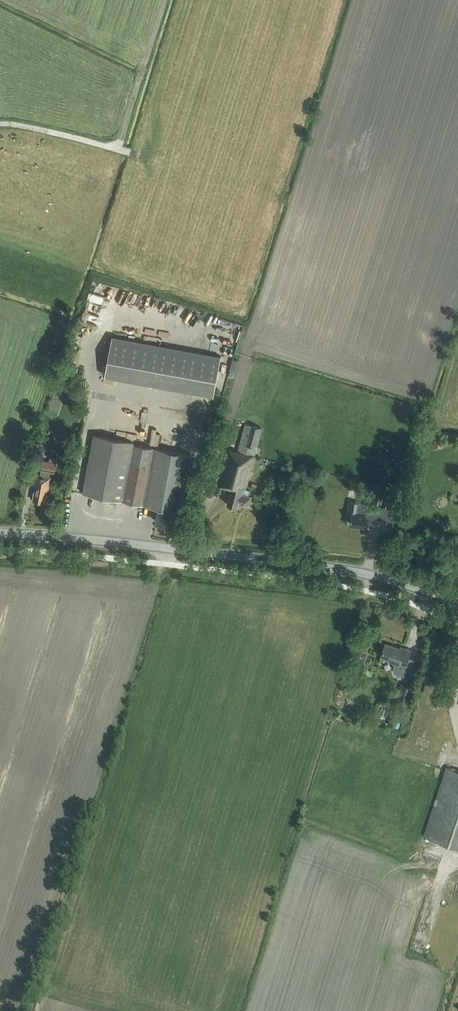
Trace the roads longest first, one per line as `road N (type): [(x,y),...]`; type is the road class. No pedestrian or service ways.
road 1 (secondary): [(457,605),(342,569),(0,533)]

